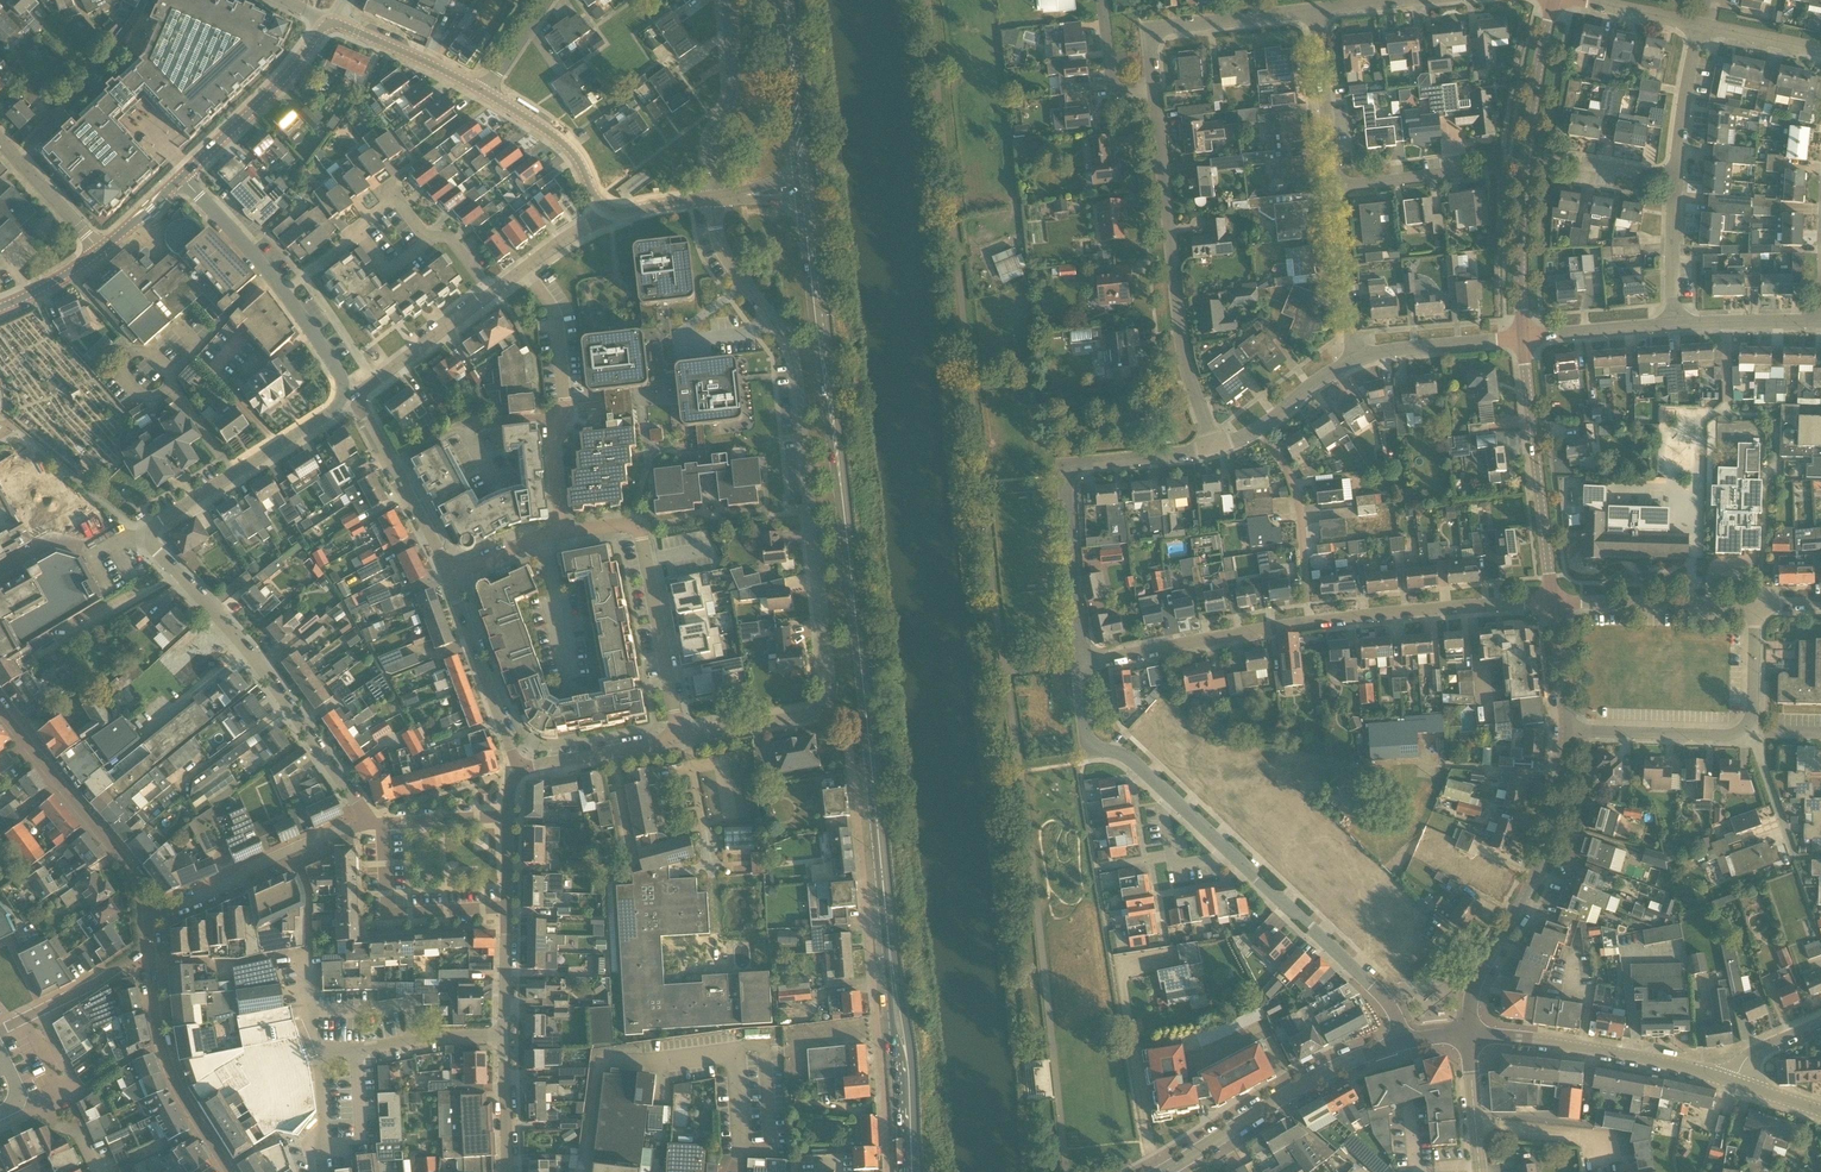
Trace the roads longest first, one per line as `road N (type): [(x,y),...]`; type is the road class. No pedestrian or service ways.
road 1 (primary): [(907,1171),(889,909),(807,197)]
road 2 (unclassified): [(786,716),(821,706),(825,690),(791,380),(782,337),(728,263),(711,199)]
road 3 (residential): [(1214,447),(1184,361),(1155,92)]
road 4 (residential): [(508,1171),(508,818)]
road 5 (residential): [(1356,358),(1316,10)]
road 6 (residential): [(369,826),(246,649),(157,552)]
road 7 (residential): [(1078,665),(1067,486),(1073,467),(1214,447)]
road 8 (tertiary): [(1523,337),(1528,149),(1554,0)]
road 9 (tertiary): [(1470,1034),(1477,974),(1550,836),(1565,731)]
road 10 (residential): [(682,736),(639,537),(617,528),(564,534)]
road 11 (residential): [(564,534),(554,442),(565,409),(557,324),(525,270)]
road 12 (residential): [(489,294),(456,244),(396,204),(285,294)]
road 13 (tertiary): [(1164,1171),(1316,1077),(1402,1042)]
road 14 (tertiary): [(1734,1082),(1470,1034)]
road 15 (tertiary): [(1553,602),(1523,337)]
road 16 (residential): [(157,552),(150,535),(157,524),(353,395)]
road 17 (residential): [(1402,1042),(1383,997),(1232,856)]
road 18 (residential): [(1310,622),(1553,602)]
road 19 (residential): [(148,912),(183,905),(325,837),(369,826)]
road 20 (residential): [(1078,665),(1310,622)]
road 21 (unclassified): [(223,1171),(163,1058),(149,953)]
road 22 (residential): [(1155,92),(1149,41),(1160,28),(1316,10)]
road 23 (residential): [(184,177),(331,20)]
road 24 (unclassified): [(148,912),(142,885),(25,741)]
road 25 (residential): [(1310,622),(1298,491),(1259,427)]
road 26 (residential): [(521,770),(449,577)]
road 27 (residential): [(449,577),(353,395)]
road 28 (residential): [(1553,602),(1755,603)]
road 29 (residential): [(711,199),(712,145),(733,55),(728,0)]
road 30 (residential): [(0,573),(44,545),(69,512),(135,563),(157,552)]
road 31 (residential): [(1565,731),(1730,736),(1746,726)]
road 32 (primary): [(805,180),(786,0)]
road 33 (residential): [(607,207),(571,151),(484,91)]
road 34 (residential): [(353,395),(489,294)]
road 35 (residential): [(484,91),(331,20)]
road 36 (residential): [(1356,358),(1523,337)]
road 37 (residential): [(0,1031),(149,953)]
road 38 (residential): [(521,770),(682,736)]
road 39 (residential): [(1159,785),(1130,759),(1087,743),(1078,665)]
road 40 (residential): [(285,294),(184,177)]
road 41 (residential): [(1674,177),(1701,26)]
road 42 (residential): [(1523,337),(1675,325)]
road 43 (unclassified): [(101,252),(0,140)]
road 44 (residential): [(1675,325),(1674,177)]
road 45 (residential): [(1675,325),(1820,322)]
road 46 (residential): [(1796,862),(1746,726)]
road 47 (residential): [(369,826),(508,818)]
road 48 (tertiary): [(1483,1171),(1470,1034)]
road 49 (residential): [(1159,785),(1173,861),(1232,856)]
road 50 (residential): [(1155,92),(1113,87),(1102,0)]
road 51 (tertiary): [(1565,731),(1553,602)]
road 52 (residential): [(1746,726),(1755,603)]
road 53 (residential): [(564,534),(449,577)]
road 54 (residential): [(353,395),(285,294)]
road 55 (residential): [(1701,26),(1820,50)]

